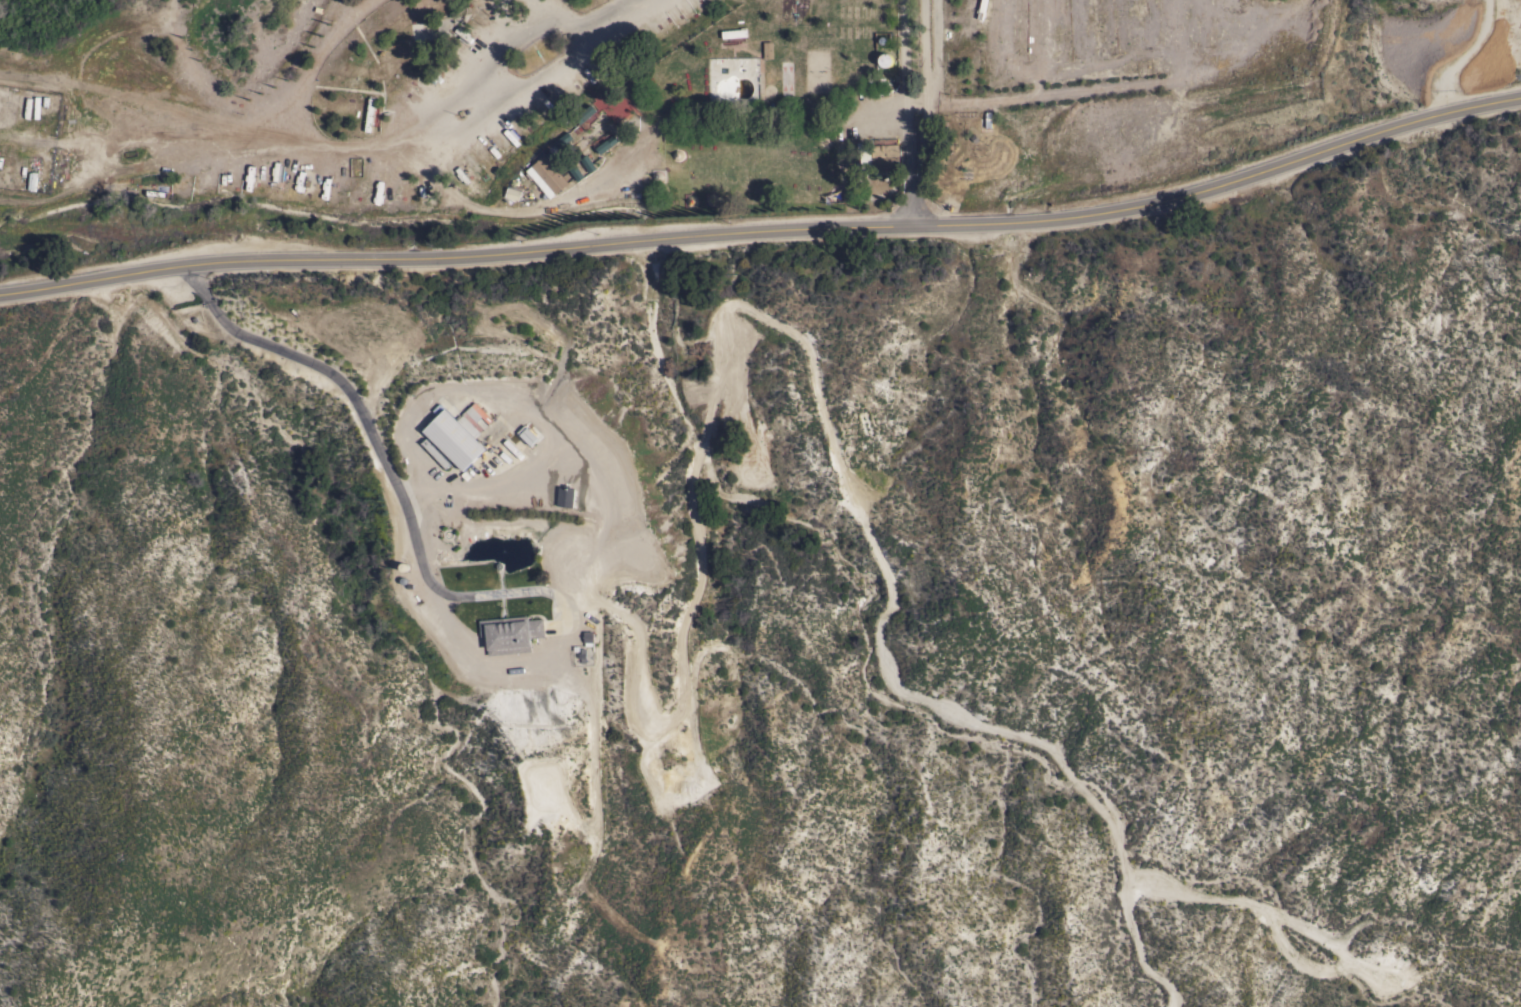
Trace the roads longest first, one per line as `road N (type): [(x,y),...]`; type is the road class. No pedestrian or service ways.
road 1 (secondary): [(0,297),(177,266),(445,258),(785,229),(1064,218),(1195,193),(1520,96)]

